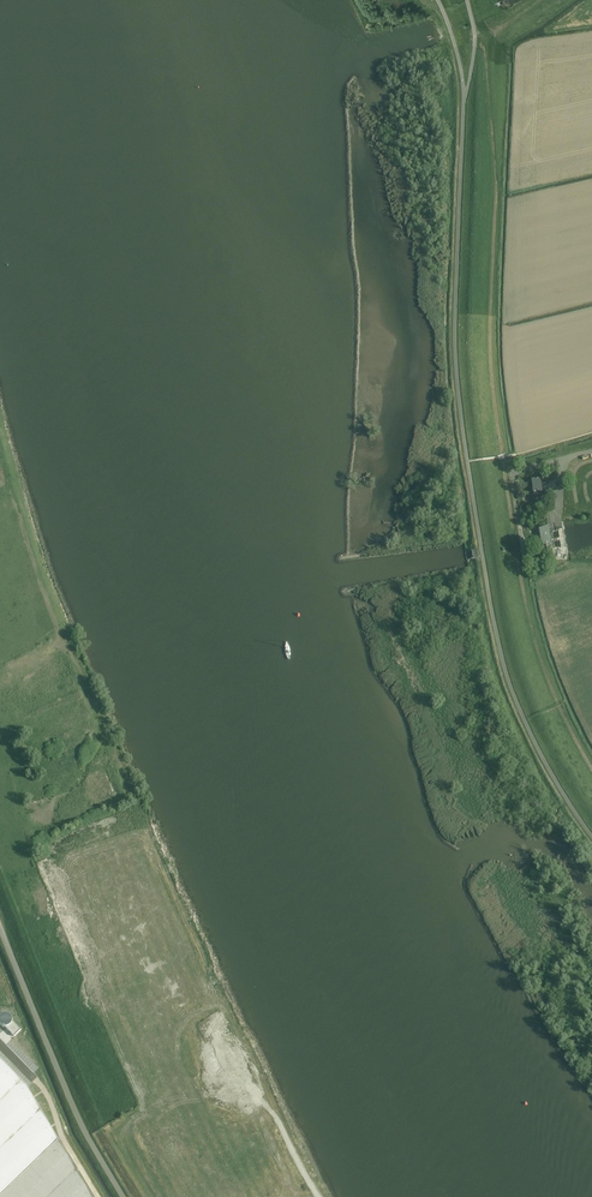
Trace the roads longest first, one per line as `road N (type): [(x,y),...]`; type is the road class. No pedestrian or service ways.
road 1 (unclassified): [(123,1196),(75,1112),(0,930)]

